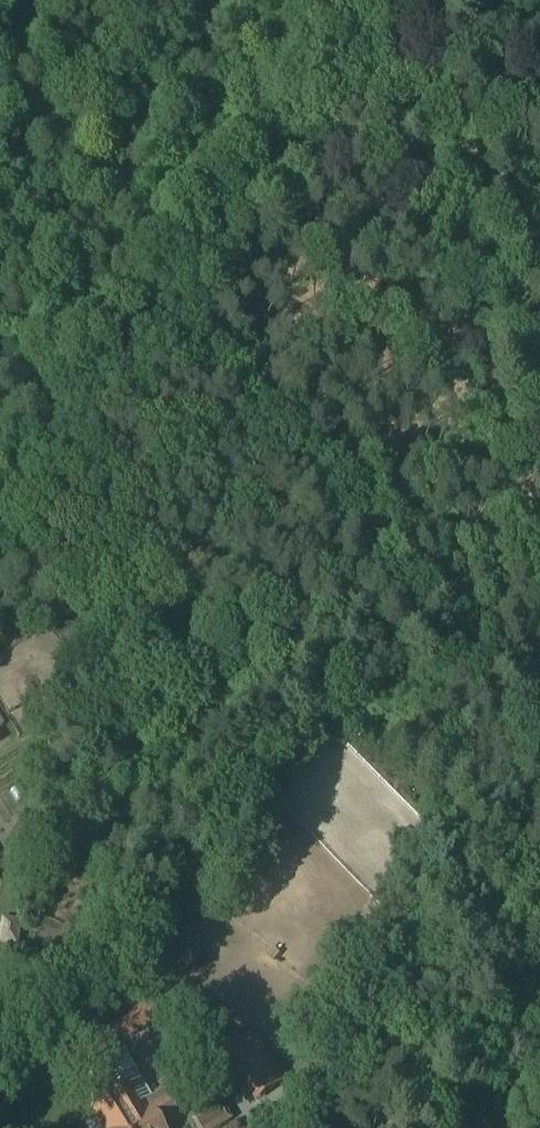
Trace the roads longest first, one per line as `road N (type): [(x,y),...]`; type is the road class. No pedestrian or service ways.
road 1 (track): [(172,296),(539,711)]
road 2 (track): [(400,0),(172,296)]
road 3 (track): [(172,296),(0,516)]

